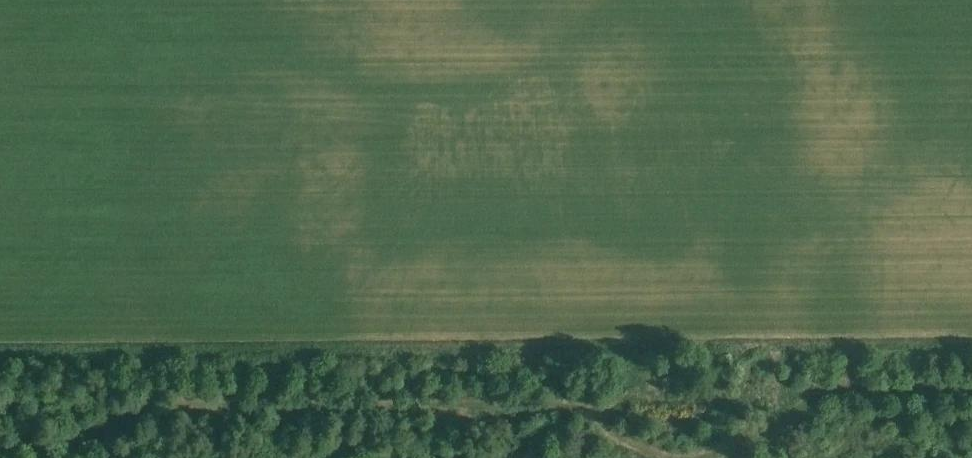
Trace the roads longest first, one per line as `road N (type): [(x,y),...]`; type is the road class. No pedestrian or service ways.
road 1 (track): [(0,438),(74,438),(144,409),(549,406),(571,410),(659,457)]
road 2 (track): [(718,457),(823,395),(971,388)]
road 3 (track): [(744,444),(743,376),(755,362),(804,354)]

